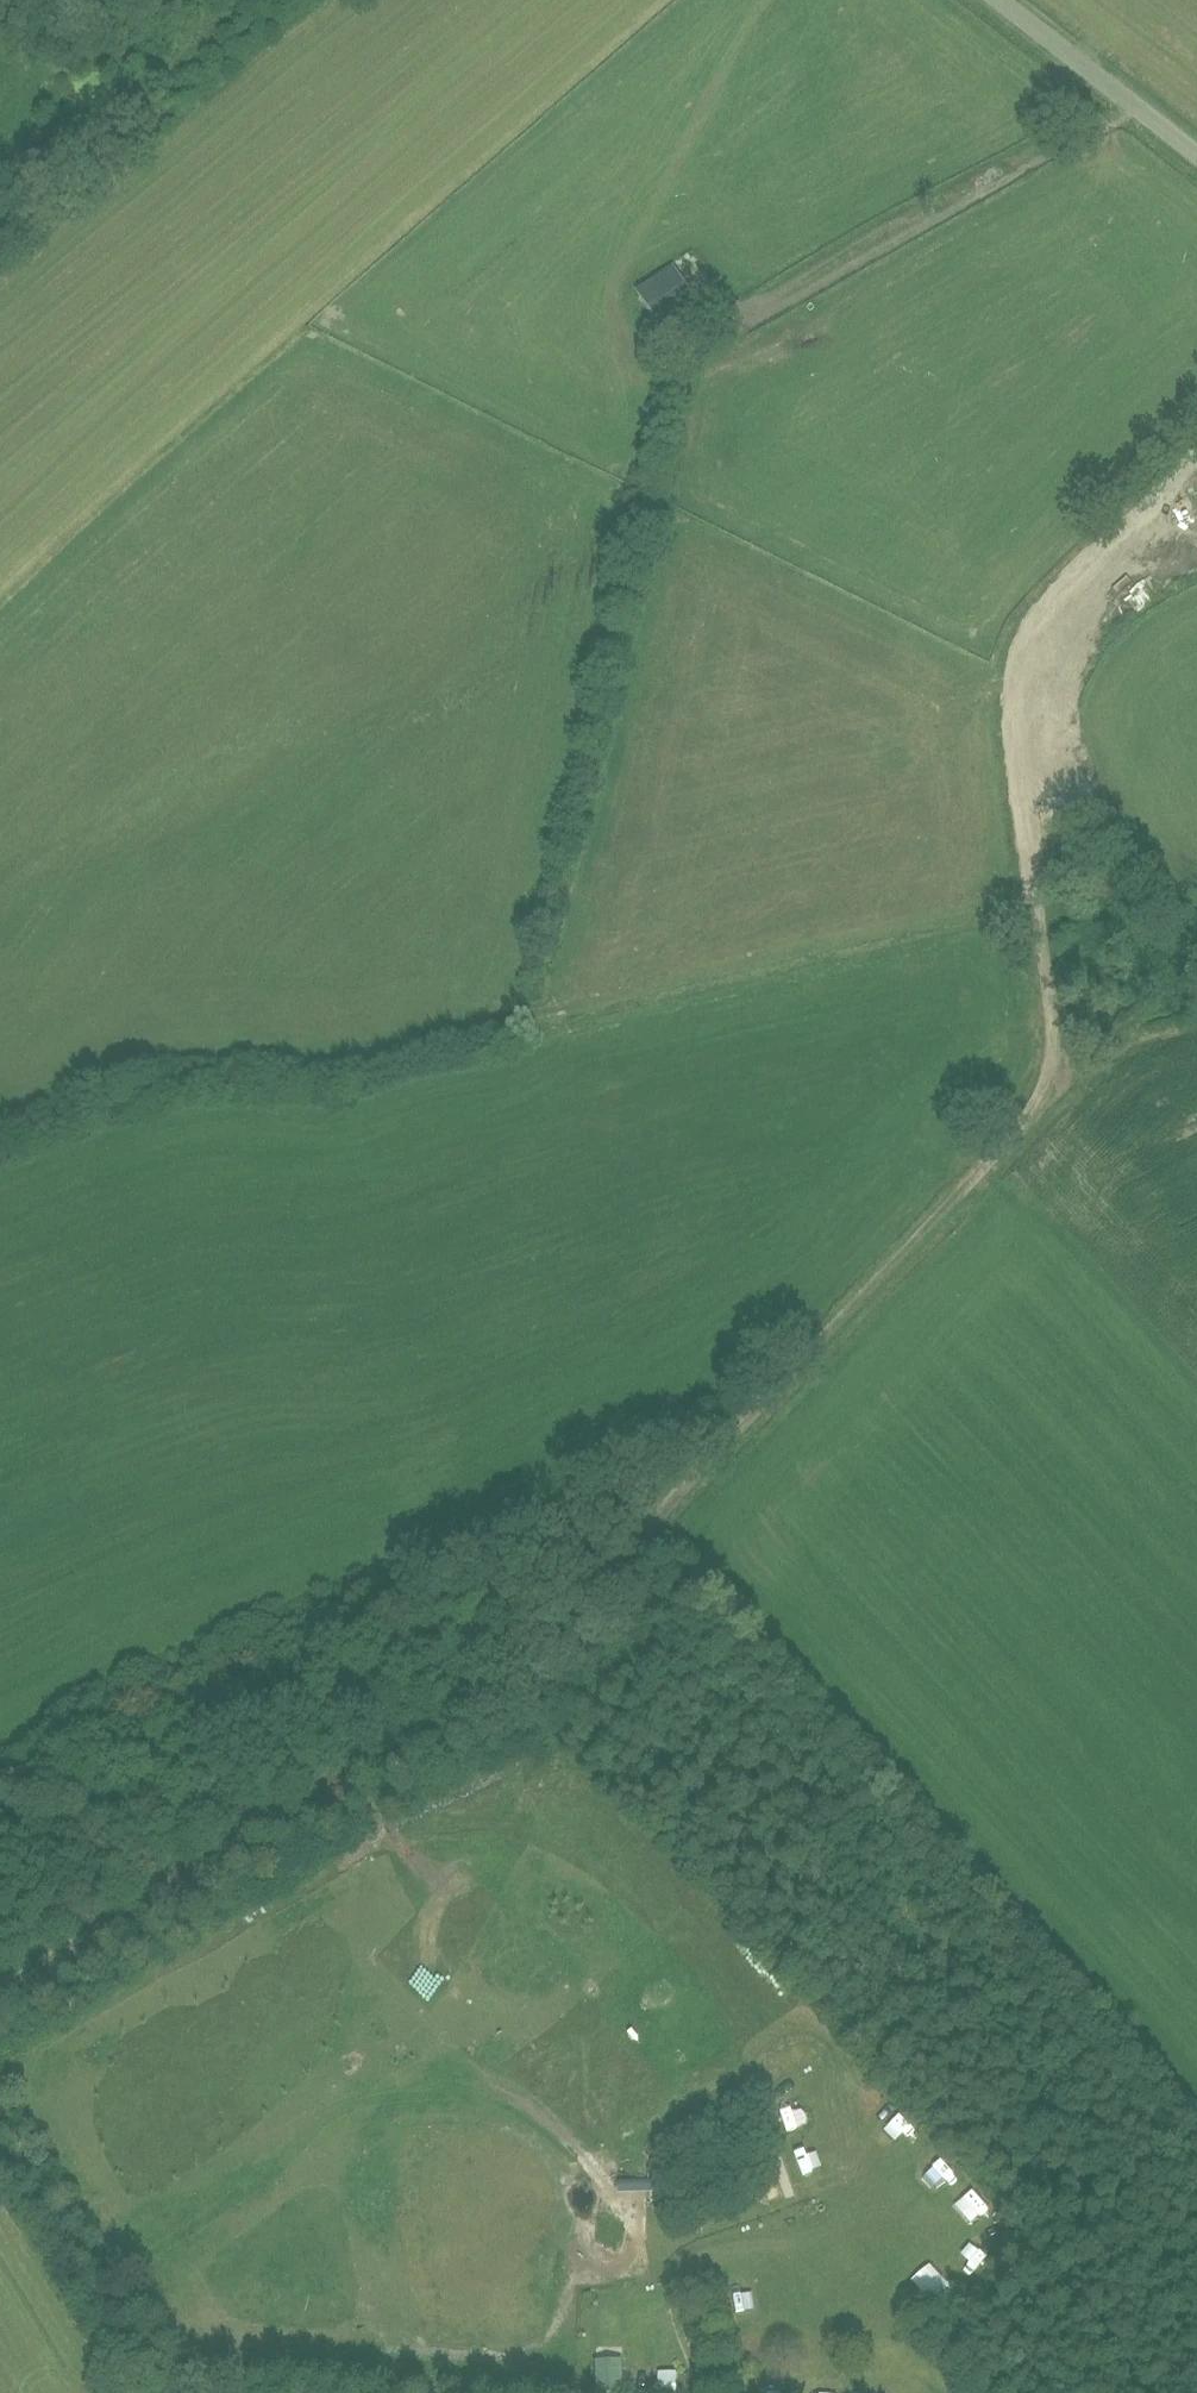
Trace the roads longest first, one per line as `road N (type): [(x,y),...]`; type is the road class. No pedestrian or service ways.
road 1 (track): [(0,1982),(496,1678),(1017,1132),(1038,1098),(1053,1036),(1012,752),(1017,671),(1055,595),(1196,451)]
road 2 (unclassified): [(1196,151),(1004,0)]

